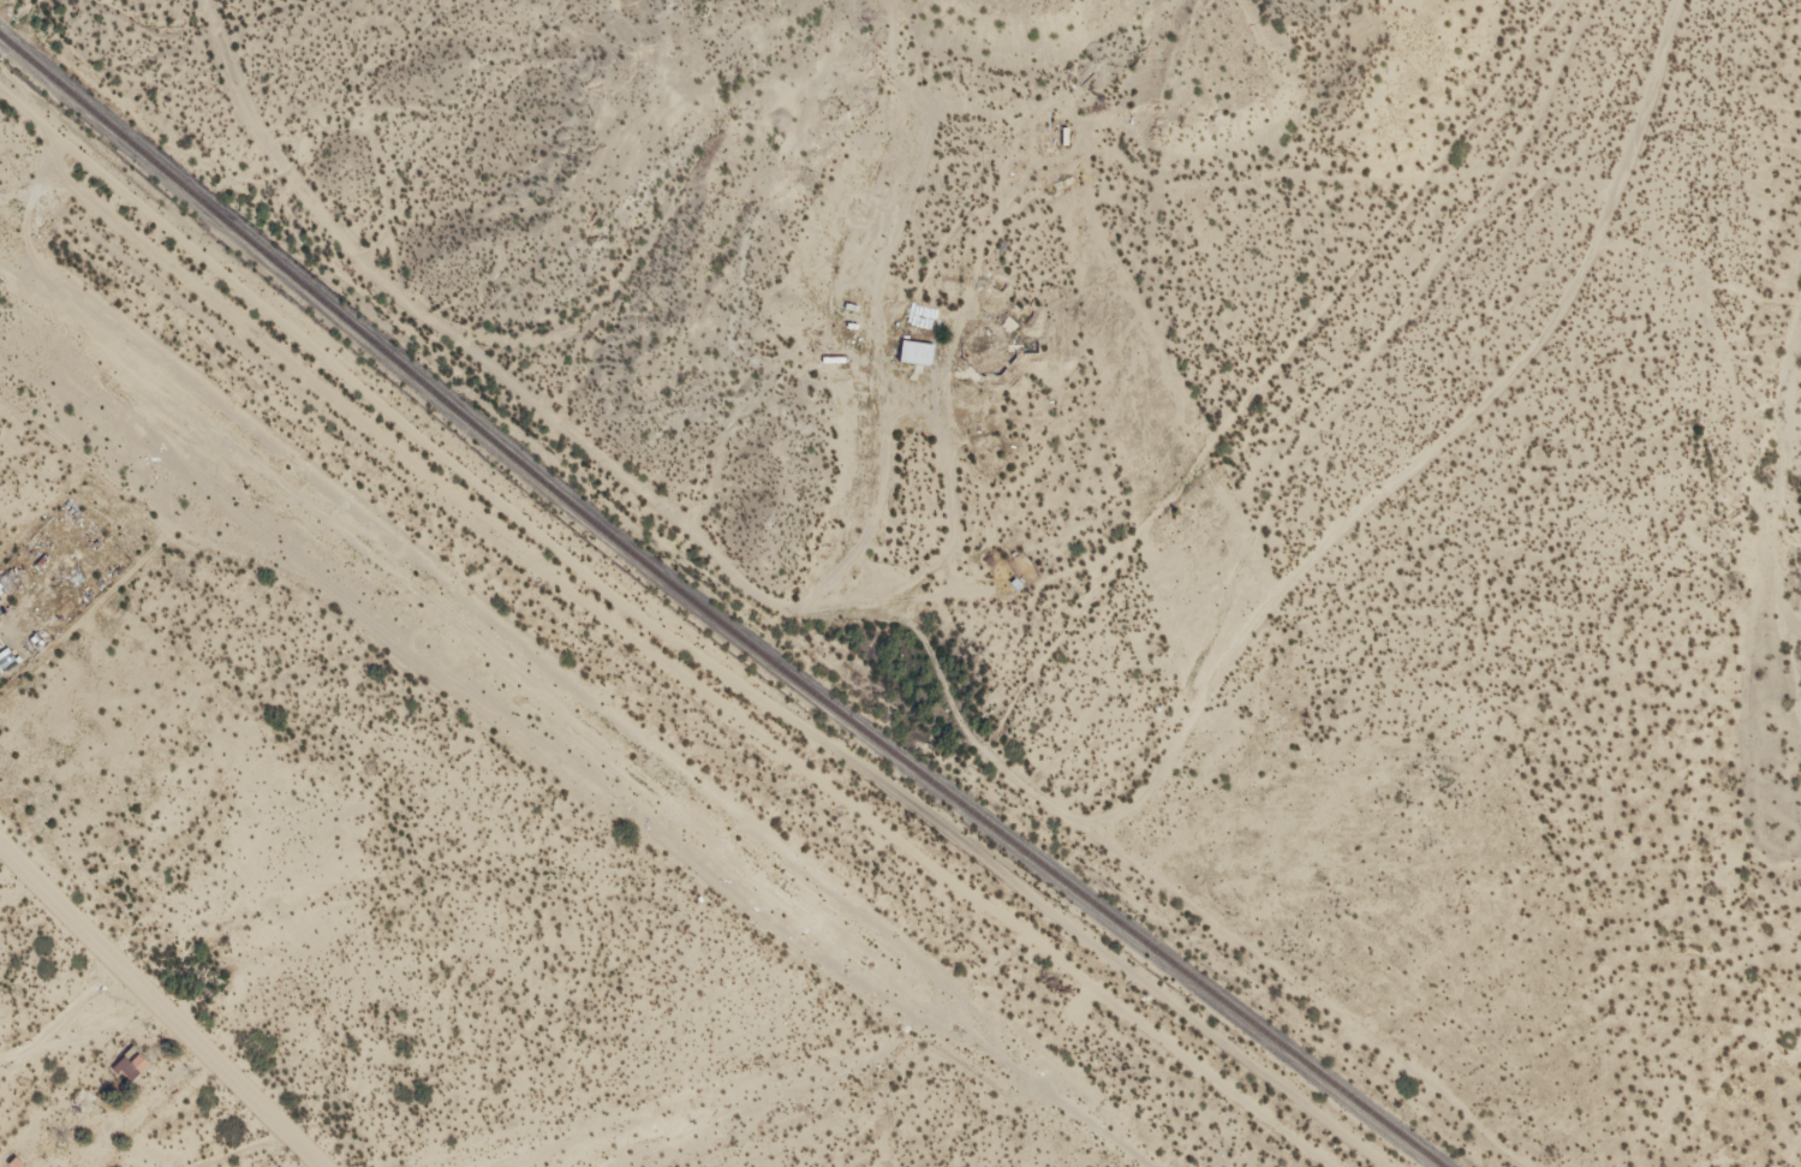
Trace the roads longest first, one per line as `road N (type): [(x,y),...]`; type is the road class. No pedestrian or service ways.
road 1 (residential): [(314,1166),(0,851)]

